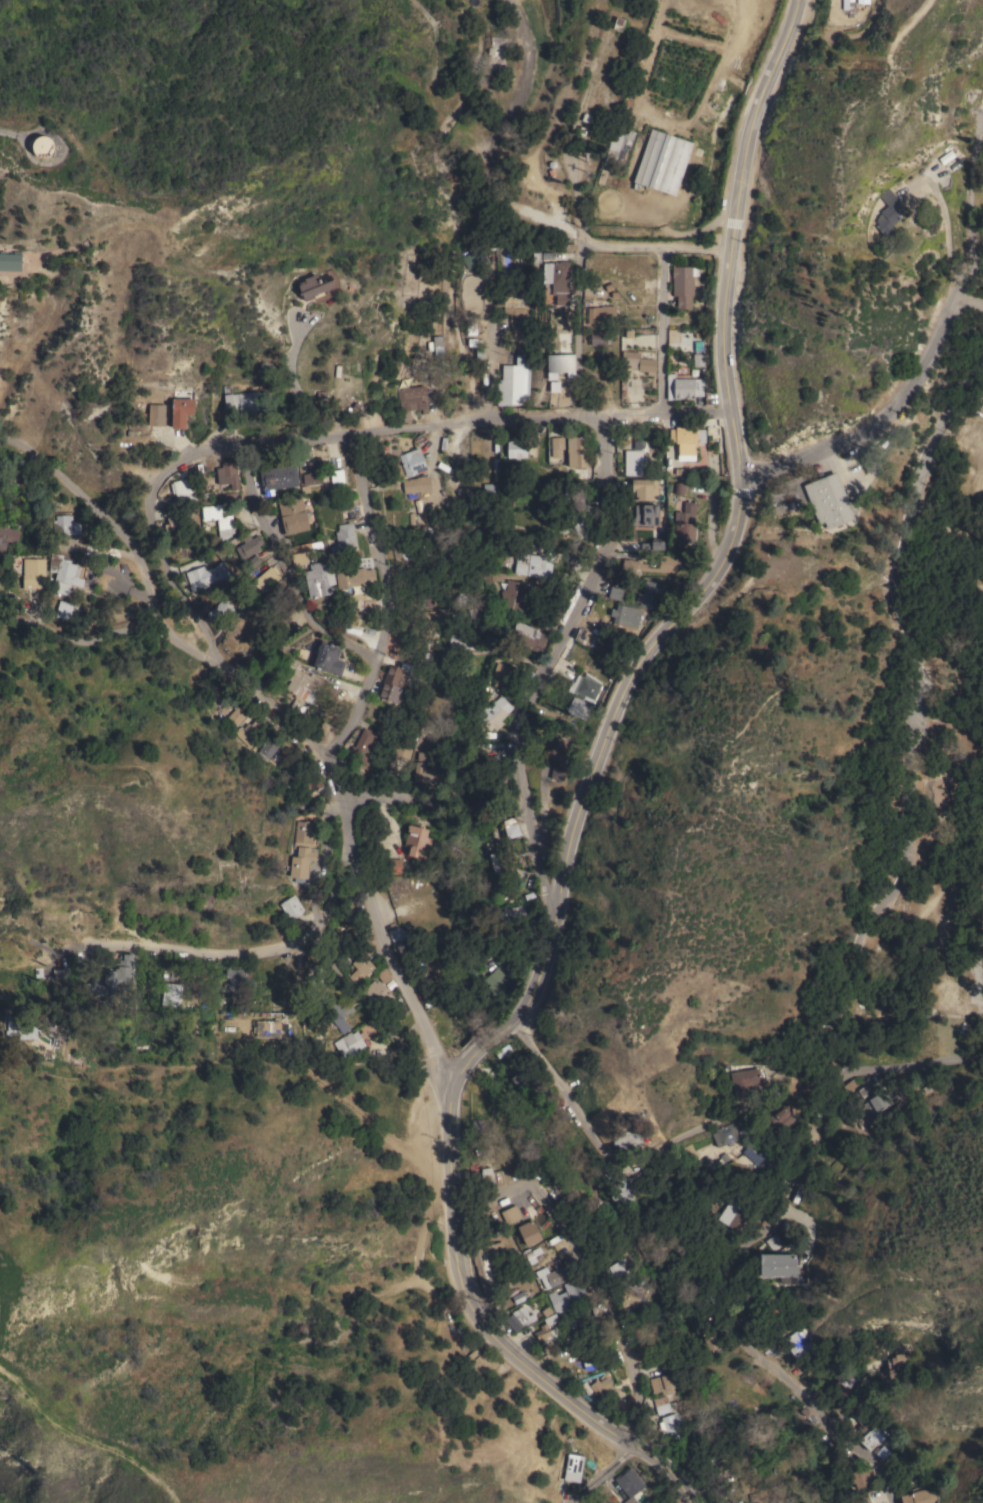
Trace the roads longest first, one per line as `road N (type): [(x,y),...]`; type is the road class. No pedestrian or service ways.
road 1 (residential): [(606,419),(604,535),(592,587),(526,722),(518,760),(551,927)]
road 2 (residential): [(740,477),(724,372),(731,252),(748,143),(799,0)]
road 3 (residential): [(596,0),(590,73),(568,158),(580,242),(731,252)]
road 4 (residential): [(572,825),(638,662),(693,604),(727,552),(740,477)]
road 5 (residential): [(791,1068),(735,1112),(618,1160),(590,1134),(513,1020)]
road 6 (residential): [(982,252),(966,260),(914,375),(883,414),(859,432),(740,477)]
road 7 (residential): [(690,1502),(663,1463),(556,1391),(490,1334),(468,1304),(455,1260)]
road 8 (residential): [(348,433),(385,571),(385,610),(363,698),(328,757)]
road 9 (residential): [(85,946),(219,956),(286,948),(322,924),(335,901),(348,835)]
road 10 (residential): [(451,1212),(529,1183),(617,1308),(636,1384)]
road 11 (residential): [(348,835),(451,1088)]
road 12 (residential): [(168,548),(219,662),(328,757)]
road 13 (residential): [(168,637),(131,549),(40,461),(0,437)]
road 14 (residential): [(348,433),(189,452),(160,490),(168,548)]
road 15 (residential): [(238,441),(254,509),(314,618),(379,636)]
road 16 (residential): [(606,419),(348,433)]
road 17 (residential): [(476,1050),(513,1020),(532,990),(572,825)]
road 18 (residential): [(205,658),(148,628),(79,642),(0,611)]
road 19 (residential): [(782,1201),(751,1239),(729,1319),(742,1344),(784,1380)]
road 20 (residential): [(455,1260),(448,1103),(471,1056)]
road 21 (residential): [(308,937),(451,1088)]
road 22 (track): [(154,211),(39,181),(0,149)]
road 23 (residential): [(665,251),(664,416)]
road 24 (residential): [(784,1380),(873,1463),(891,1502)]
road 25 (residential): [(836,1069),(982,1064)]
road 26 (residential): [(836,1069),(817,1135),(782,1201)]
road 27 (residential): [(982,1387),(901,1466),(880,1474)]
road 28 (residential): [(730,410),(606,419)]

